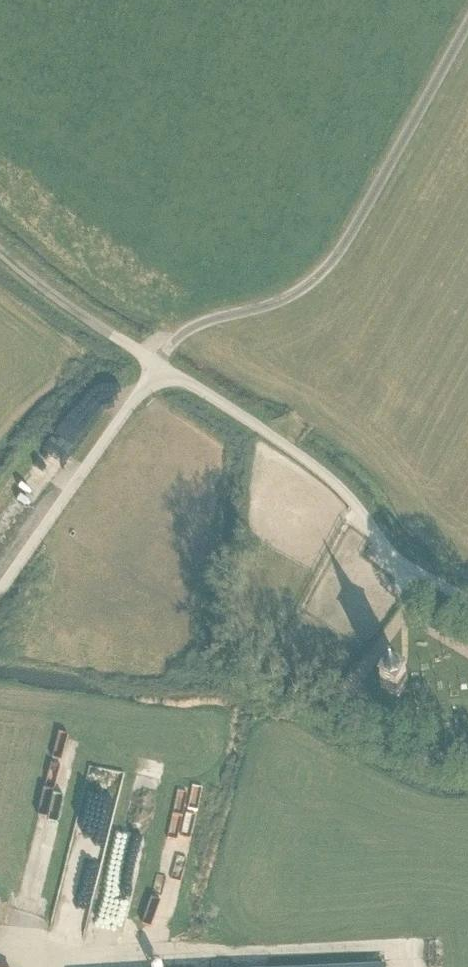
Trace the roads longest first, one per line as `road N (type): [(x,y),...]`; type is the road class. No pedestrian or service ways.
road 1 (unclassified): [(0,593),(162,367),(315,468),(402,563),(467,601)]
road 2 (track): [(0,250),(162,367)]

